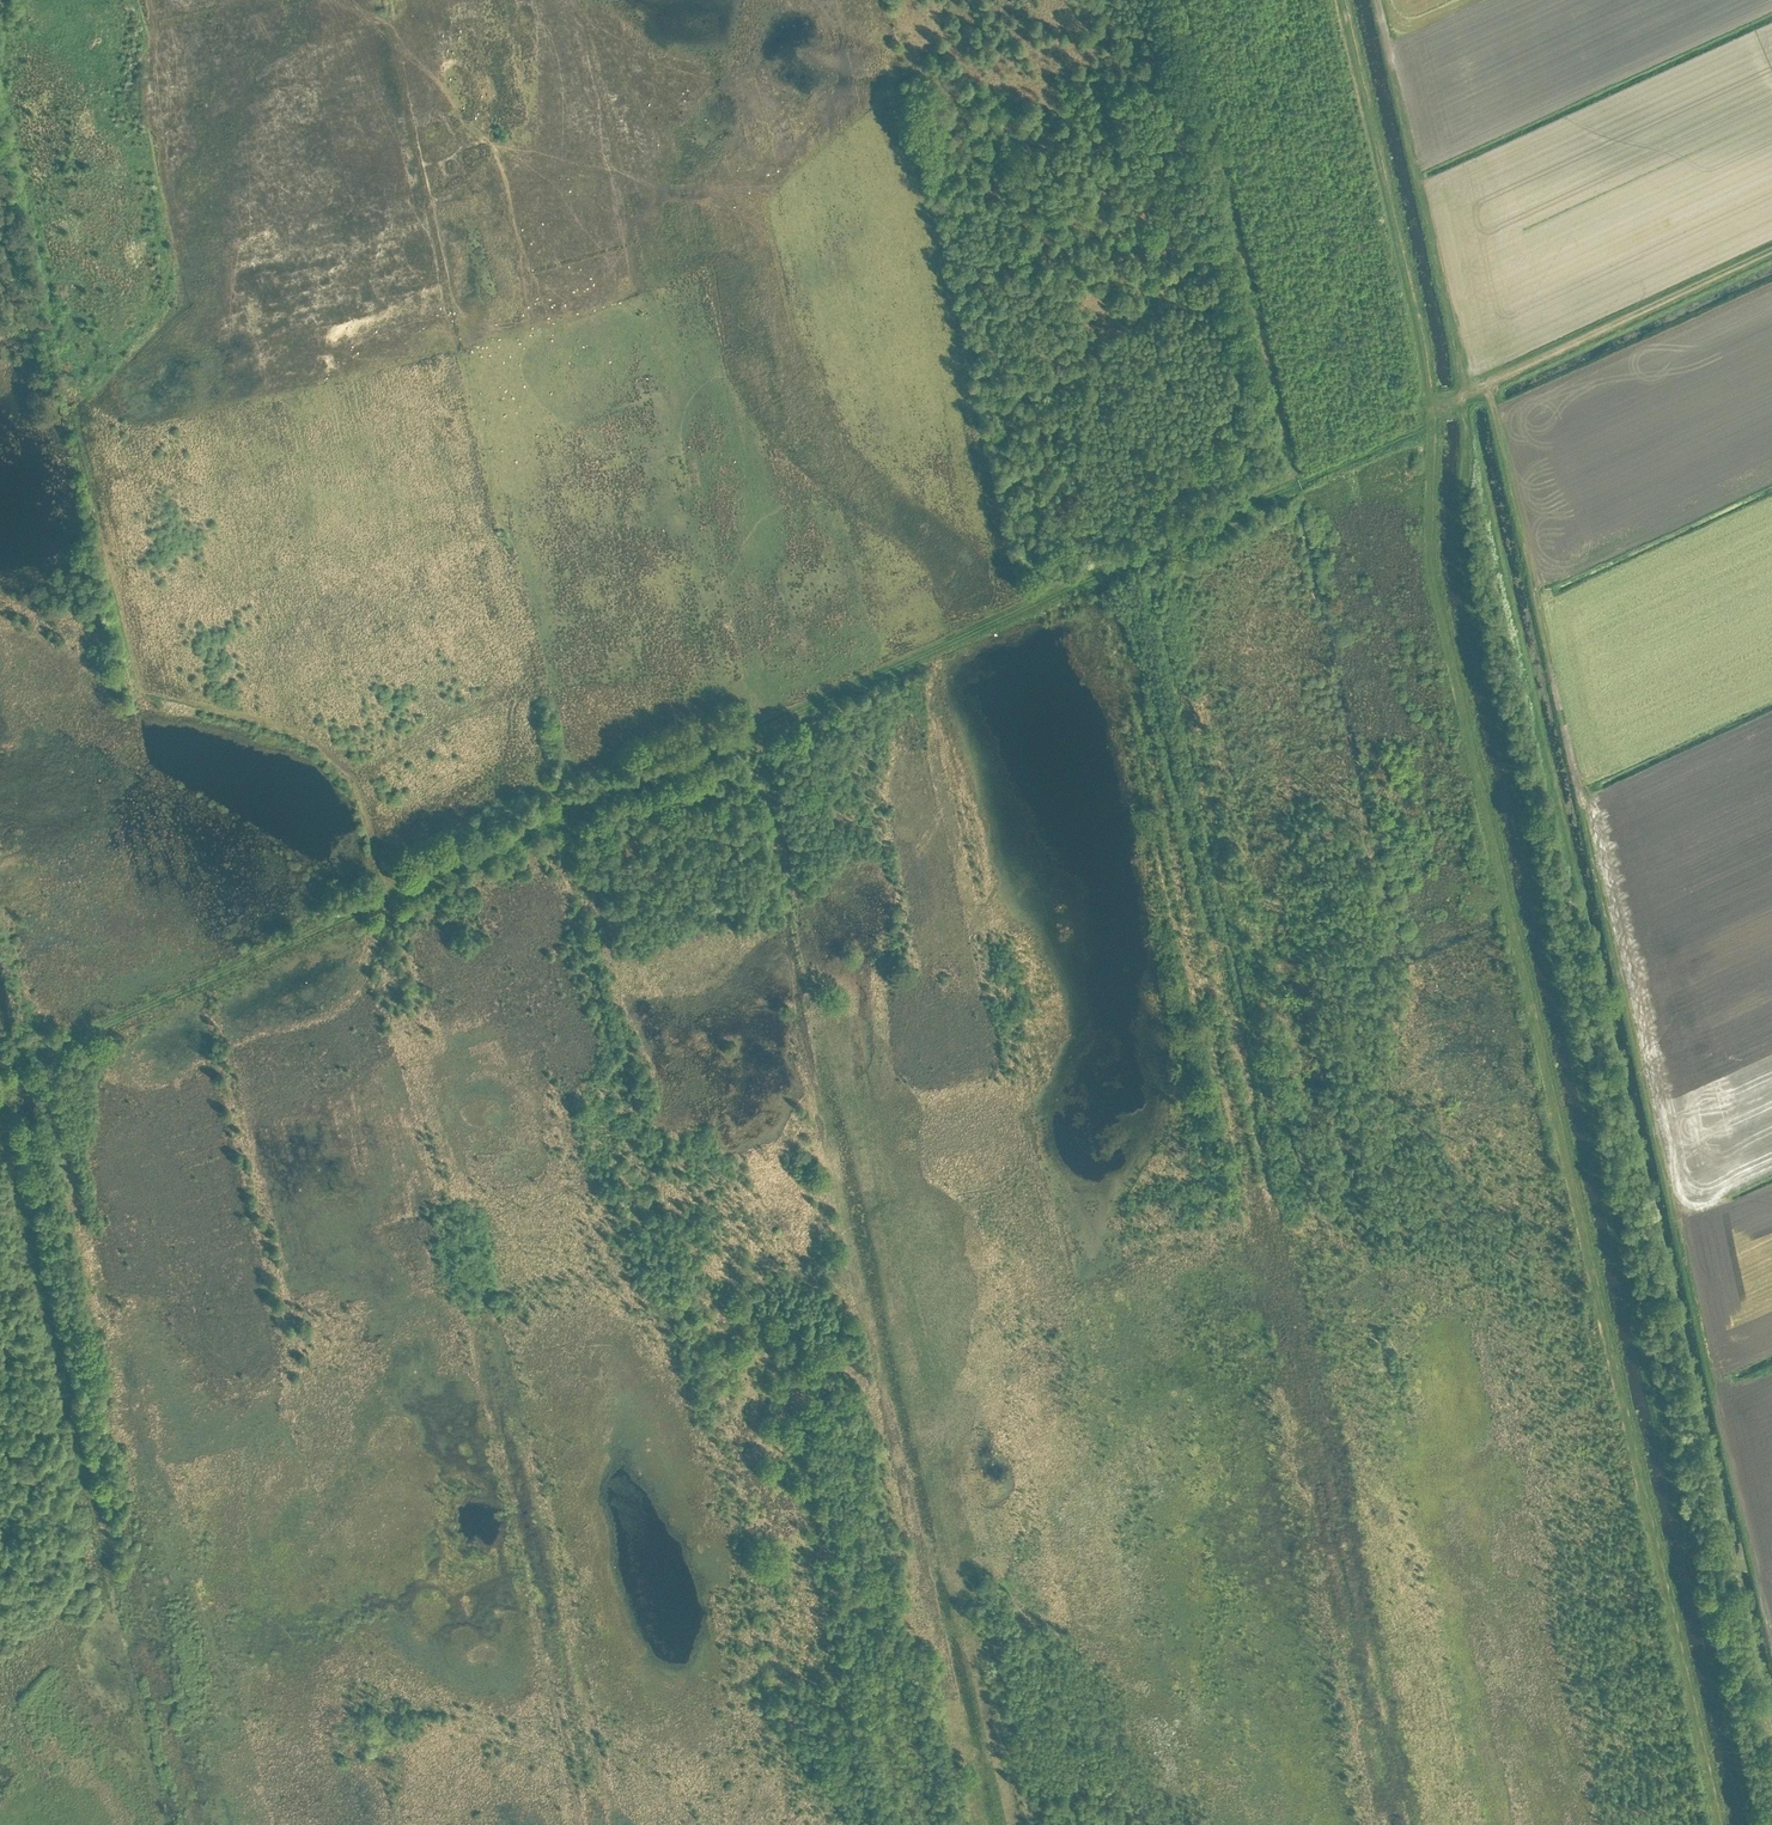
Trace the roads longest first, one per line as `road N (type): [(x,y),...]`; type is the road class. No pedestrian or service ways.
road 1 (track): [(13,1067),(571,806),(1418,428),(1432,413)]
road 2 (track): [(1755,1824),(1466,572),(1462,396)]
road 3 (track): [(1721,1824),(1433,577),(1432,413)]
road 4 (track): [(1344,0),(1432,413)]
road 5 (track): [(1375,0),(1462,396)]
road 6 (track): [(1462,396),(1771,253)]

